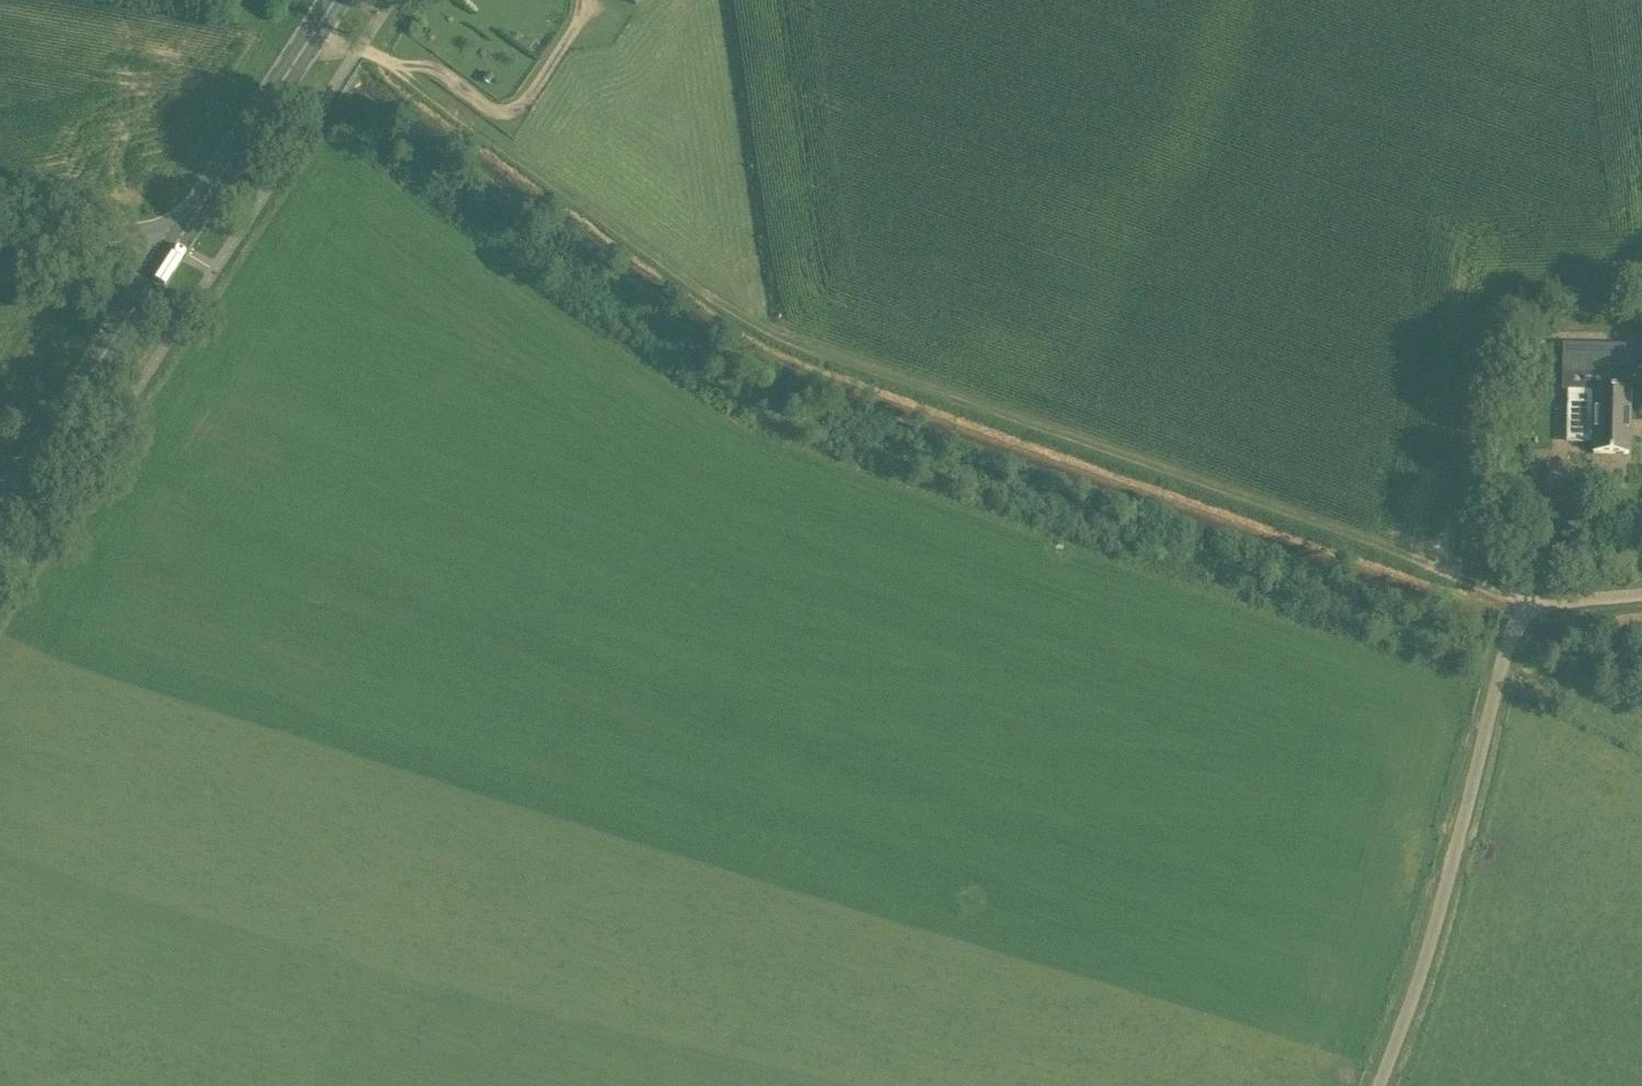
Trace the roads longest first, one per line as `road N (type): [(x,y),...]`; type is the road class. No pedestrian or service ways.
road 1 (track): [(1523,605),(778,338),(391,64),(317,29)]
road 2 (unclassified): [(1379,1085),(1463,835),(1523,605),(1641,594)]
road 3 (primary): [(0,513),(176,244)]
road 4 (primary): [(176,244),(336,0)]
road 5 (unclassified): [(0,251),(123,228),(176,244)]

